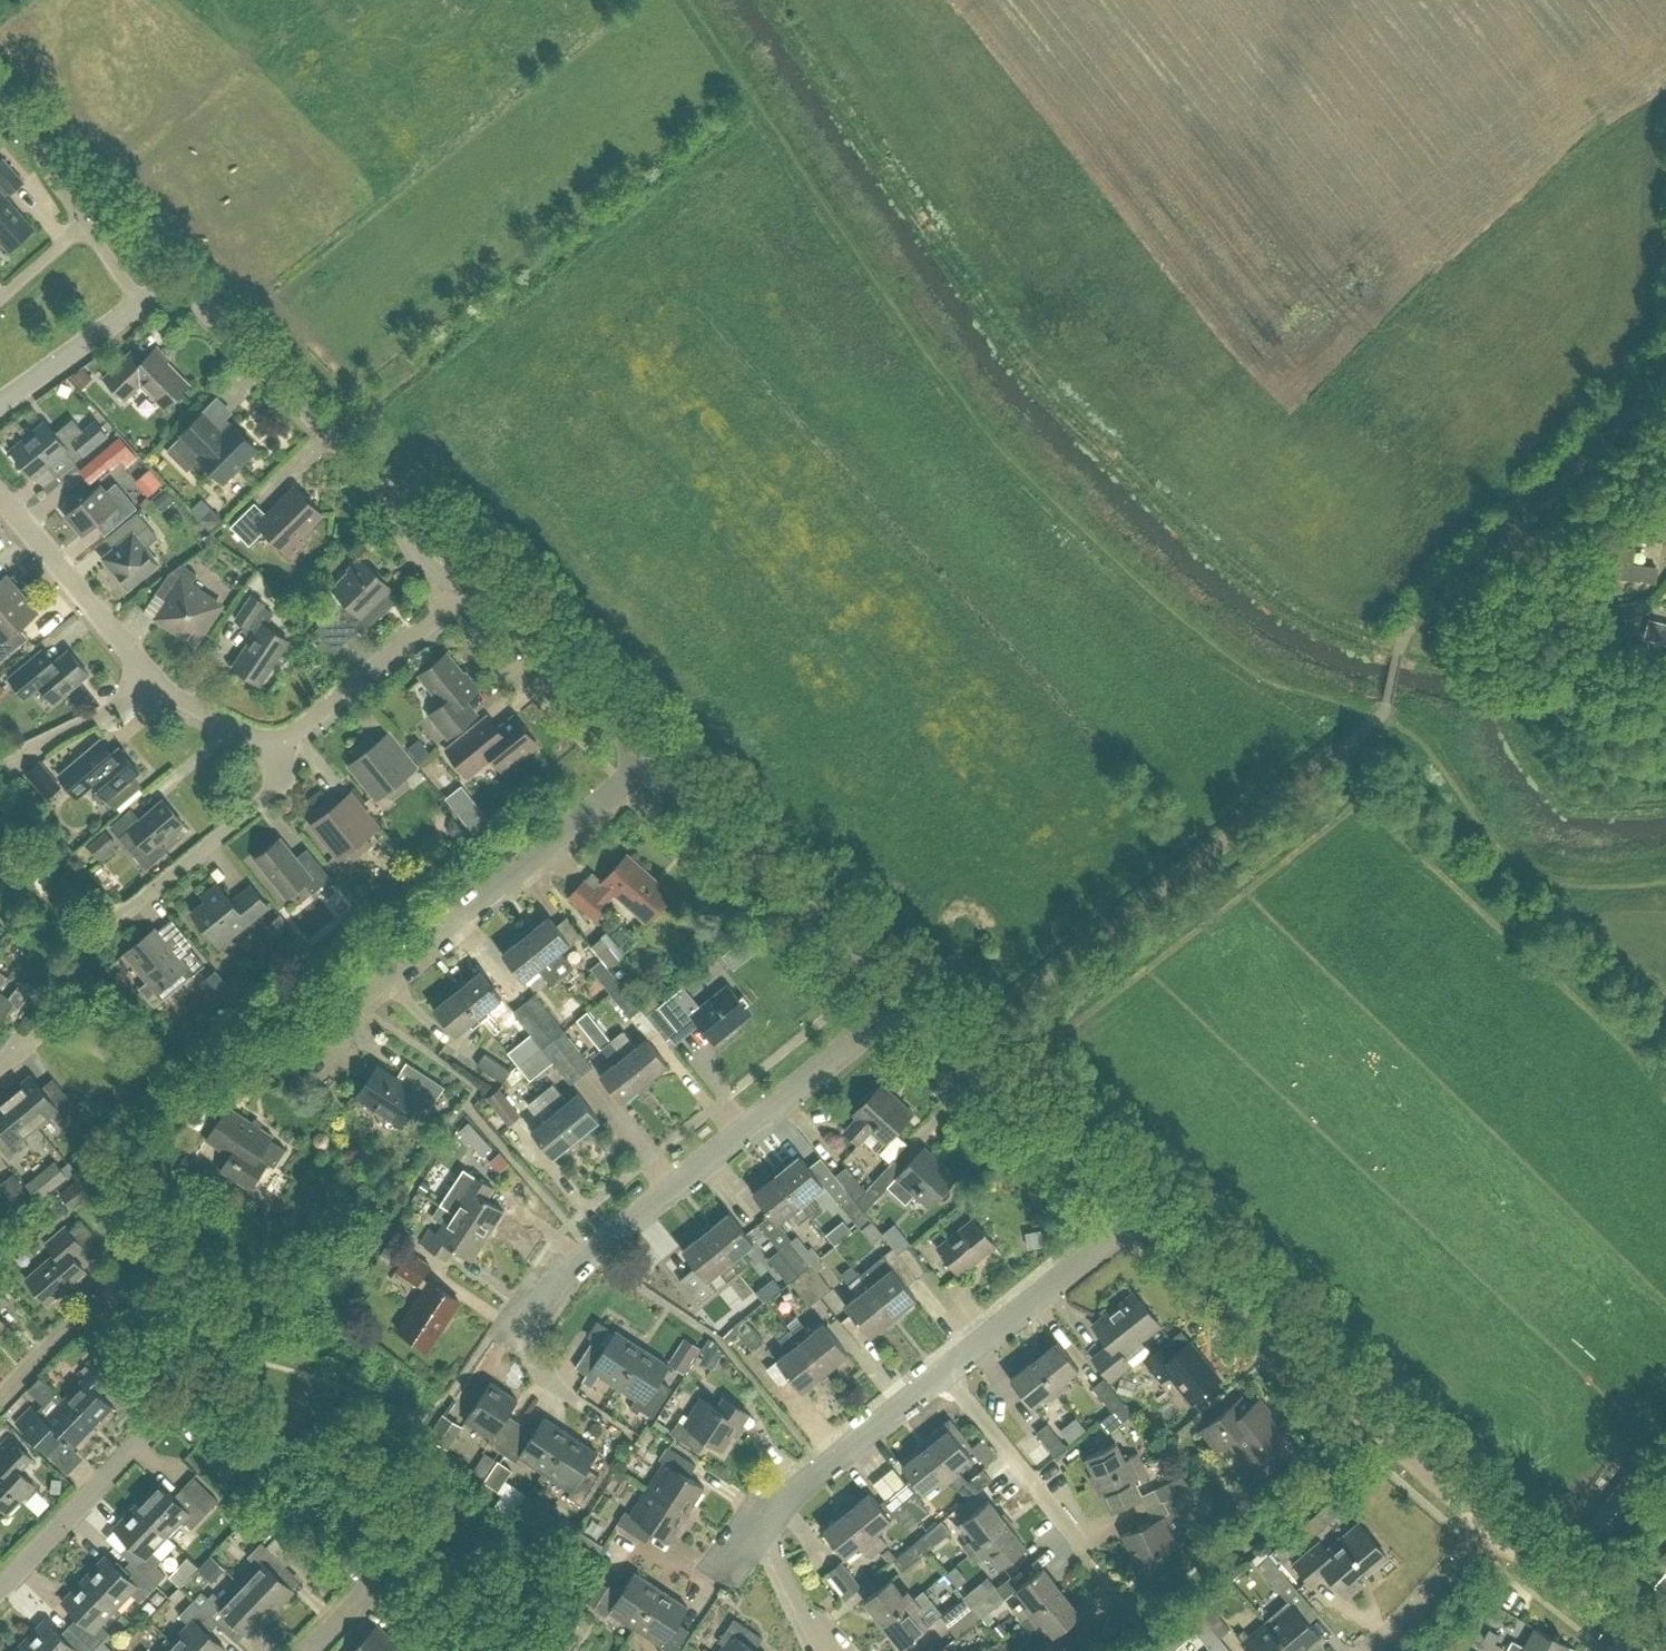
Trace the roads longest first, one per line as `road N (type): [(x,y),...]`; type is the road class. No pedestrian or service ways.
road 1 (residential): [(518,1344),(592,1248),(898,998)]
road 2 (residential): [(1487,1523),(1135,1211)]
road 3 (residential): [(463,594),(429,567),(387,489),(206,307),(165,293),(139,300)]
road 4 (residential): [(329,1029),(352,1002),(648,760)]
road 5 (unclassified): [(1397,656),(1411,626),(1459,593),(1665,374)]
road 6 (residential): [(10,862),(95,936),(266,798),(283,779),(283,746)]
road 7 (residential): [(898,998),(648,760)]
road 8 (residential): [(1135,1211),(898,998)]
road 9 (residential): [(0,1586),(189,1393)]
road 10 (residential): [(648,760),(525,629),(463,594)]
road 11 (residential): [(944,1373),(1135,1211)]
road 12 (residential): [(157,684),(0,493)]
road 13 (residential): [(763,1526),(822,1468),(944,1373)]
road 14 (residential): [(283,746),(463,594)]
road 15 (residential): [(1077,1540),(944,1373)]
road 16 (residential): [(1640,1636),(1561,1585),(1487,1523)]
road 17 (residential): [(1365,1650),(1487,1523)]
road 18 (residential): [(0,407),(139,300)]
road 19 (residential): [(0,1396),(88,1306),(121,1291)]
road 20 (residential): [(11,753),(157,684)]
road 21 (residential): [(83,226),(0,99)]
road 22 (residential): [(283,746),(157,684)]
road 23 (residential): [(826,1650),(763,1526)]

